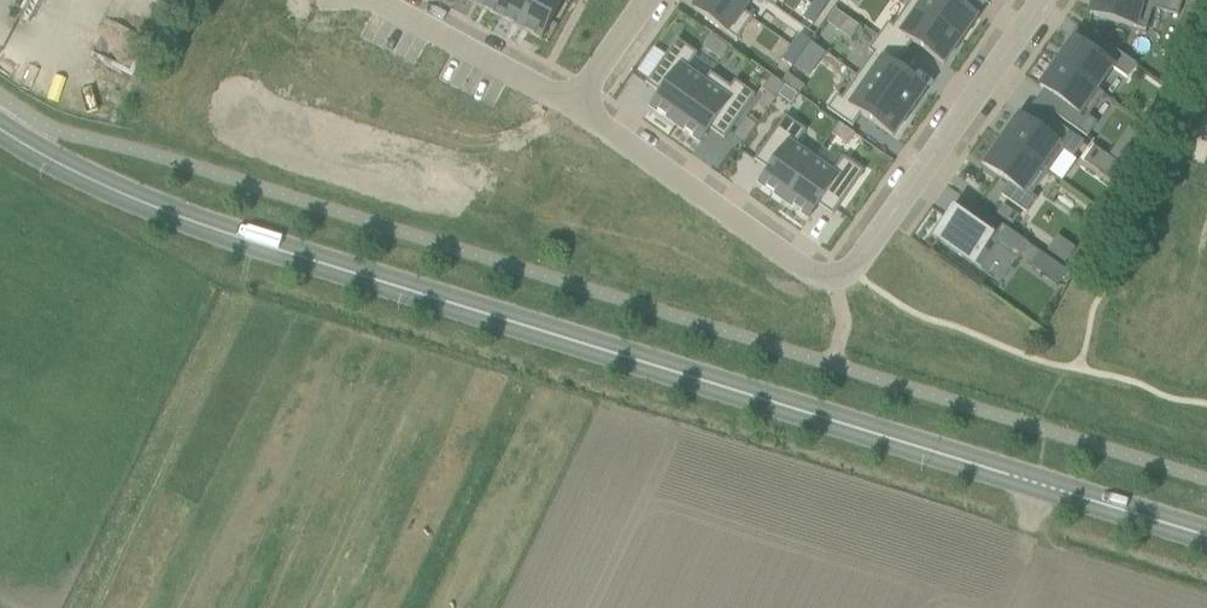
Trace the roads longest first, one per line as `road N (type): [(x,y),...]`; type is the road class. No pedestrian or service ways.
road 1 (tertiary): [(1206,536),(214,229),(79,173),(0,129)]
road 2 (residential): [(1041,0),(853,265),(830,276),(804,270),(598,124),(582,93)]
road 3 (residential): [(388,0),(582,93)]

